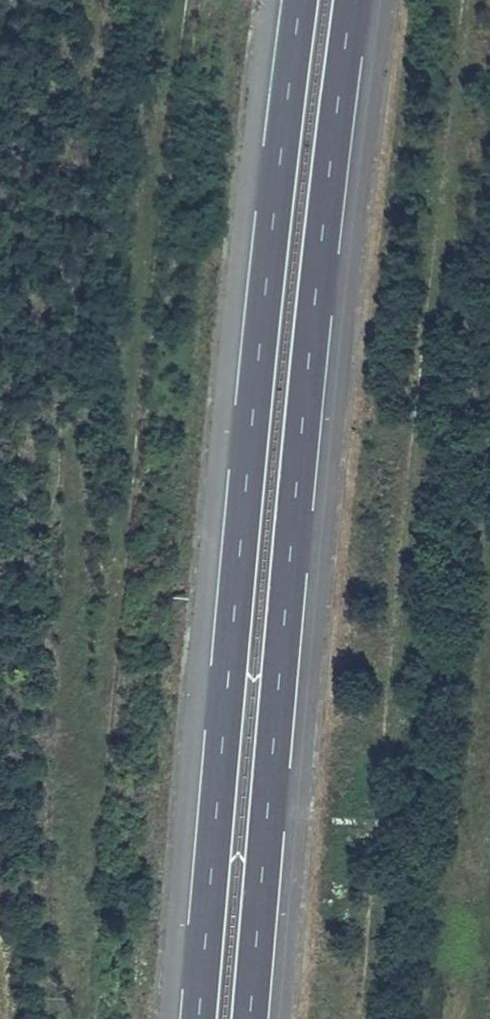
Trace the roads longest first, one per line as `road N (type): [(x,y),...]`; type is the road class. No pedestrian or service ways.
road 1 (motorway): [(249,1018),(318,262),(351,0)]
road 2 (motorway): [(300,0),(247,474),(198,1018)]

